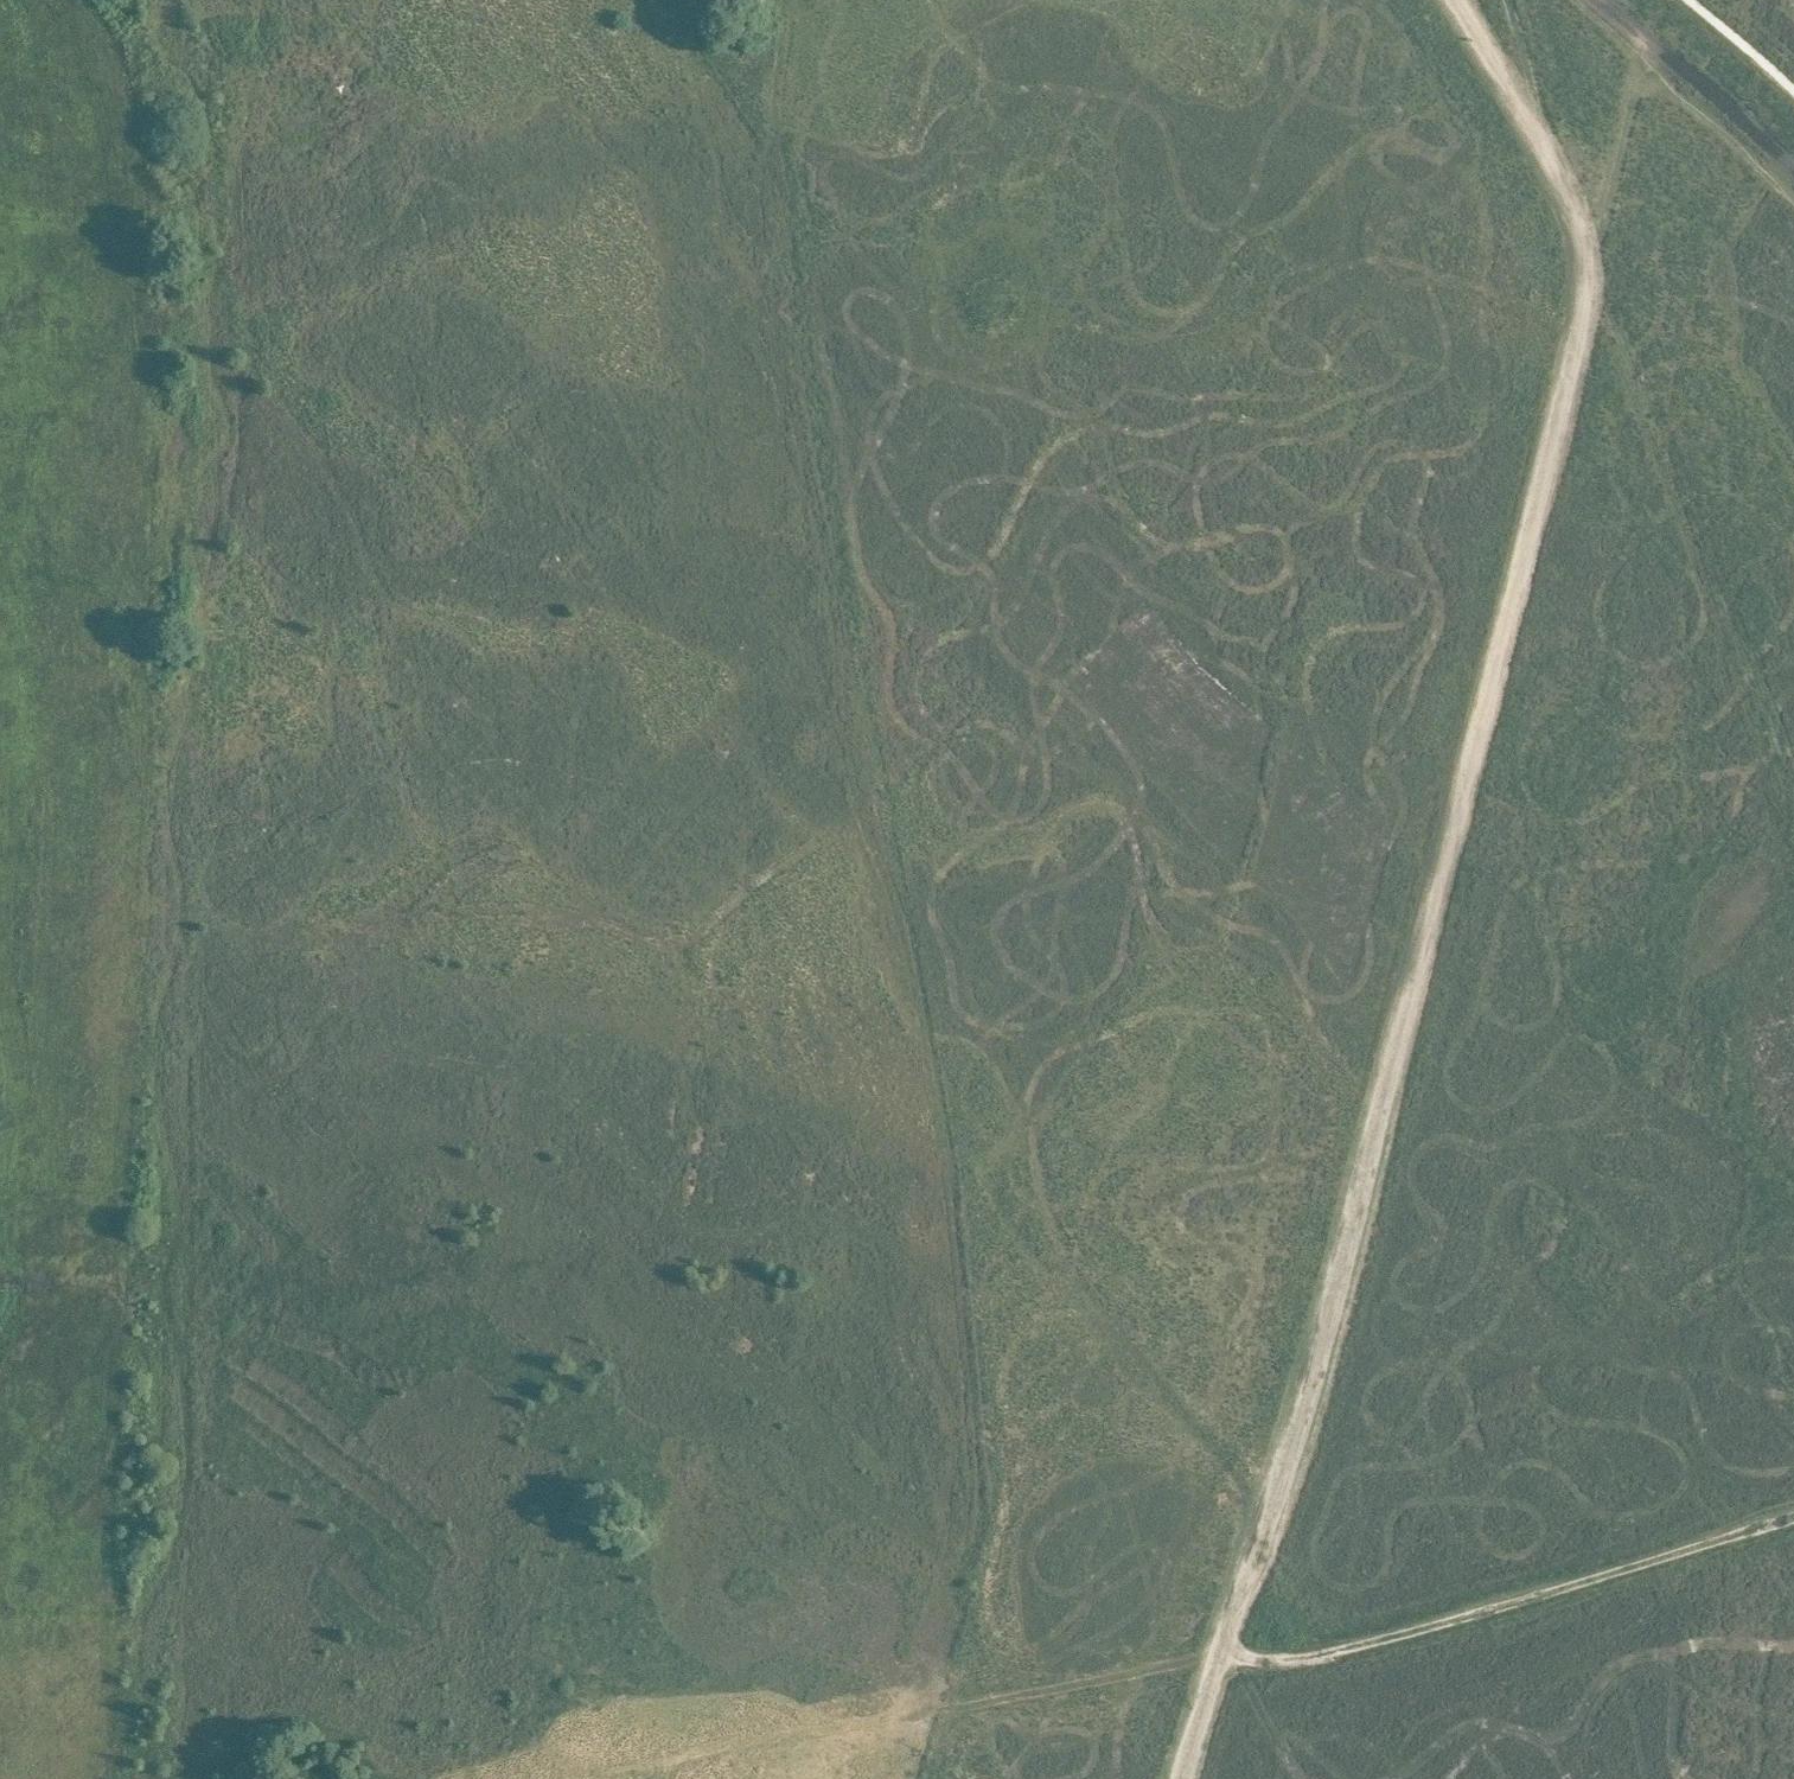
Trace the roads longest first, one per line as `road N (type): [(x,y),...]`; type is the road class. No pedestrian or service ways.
road 1 (track): [(1182,1778),(1341,1272),(1587,281),(1576,224),(1541,146),(1451,0)]
road 2 (track): [(1793,1522),(1472,1623),(1325,1655),(1223,1659)]
road 3 (track): [(1595,0),(1793,182)]

